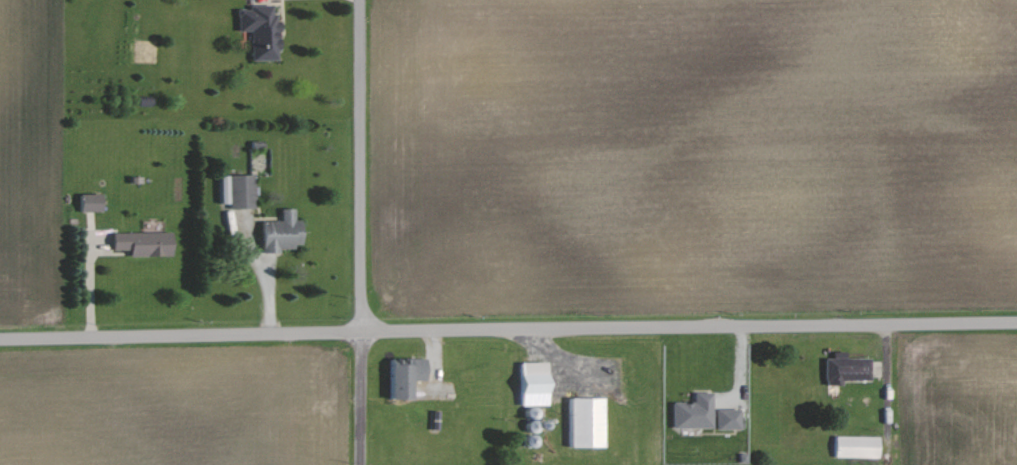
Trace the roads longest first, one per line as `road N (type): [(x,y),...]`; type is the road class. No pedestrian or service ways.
road 1 (tertiary): [(364,332),(1016,323)]
road 2 (tertiary): [(0,340),(364,332)]
road 3 (residential): [(361,0),(364,332)]
road 4 (residential): [(364,332),(362,464)]

